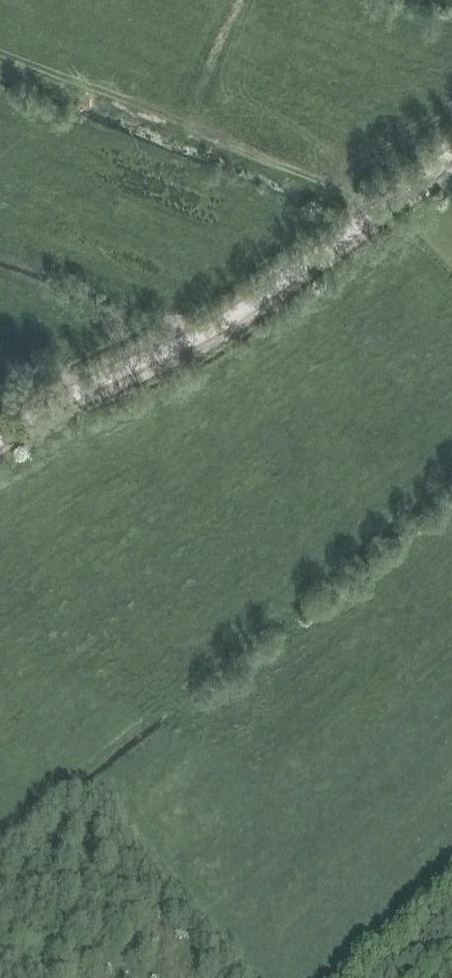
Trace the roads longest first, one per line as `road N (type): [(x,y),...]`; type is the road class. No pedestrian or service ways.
road 1 (tertiary): [(0,449),(106,379),(281,289),(451,161)]

